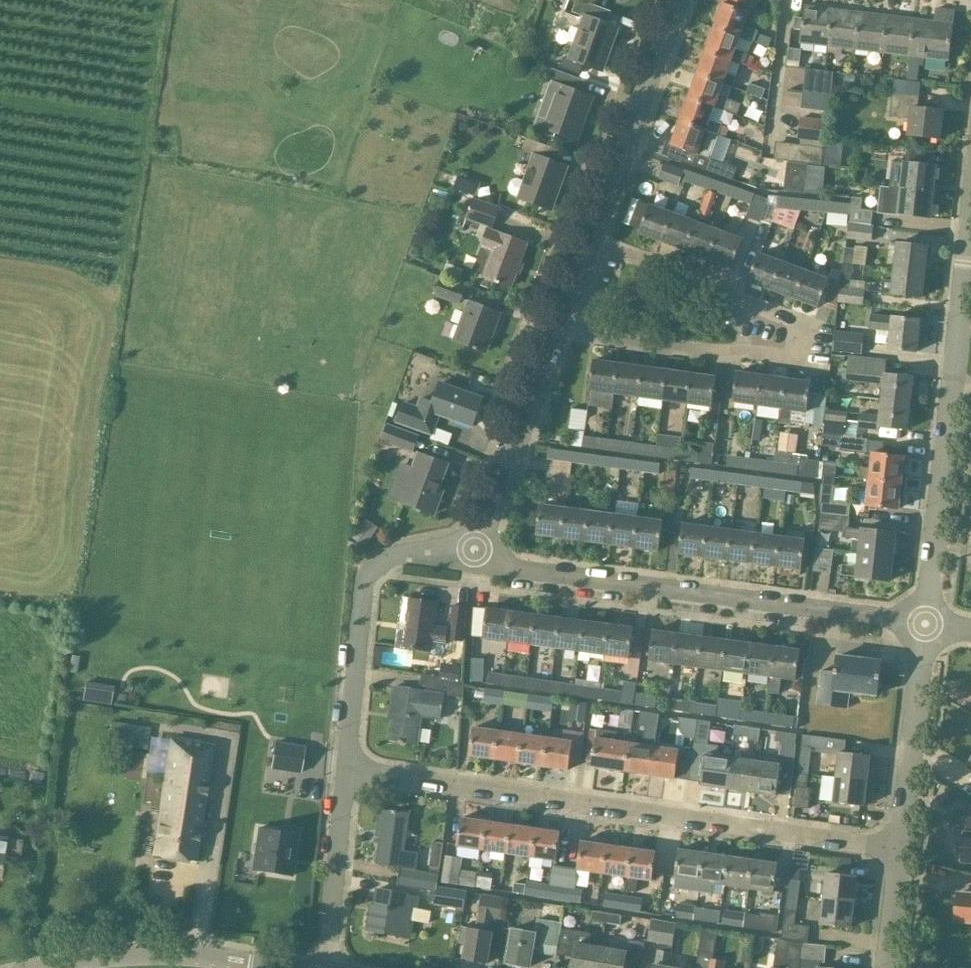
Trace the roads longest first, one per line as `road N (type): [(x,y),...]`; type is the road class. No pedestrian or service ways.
road 1 (residential): [(898,850),(350,768)]
road 2 (residential): [(560,330),(796,355),(802,322),(595,236)]
road 3 (residential): [(925,623),(514,566),(476,553)]
road 4 (unclassified): [(925,623),(970,221)]
road 5 (residential): [(350,768),(363,599),(373,572),(393,556),(423,550),(476,553)]
road 6 (residential): [(595,236),(680,0)]
road 7 (tertiary): [(284,967),(195,954),(93,957),(47,967)]
road 8 (residential): [(476,553),(560,330)]
road 9 (unclassified): [(898,850),(925,623)]
road 10 (residential): [(325,967),(350,768)]

